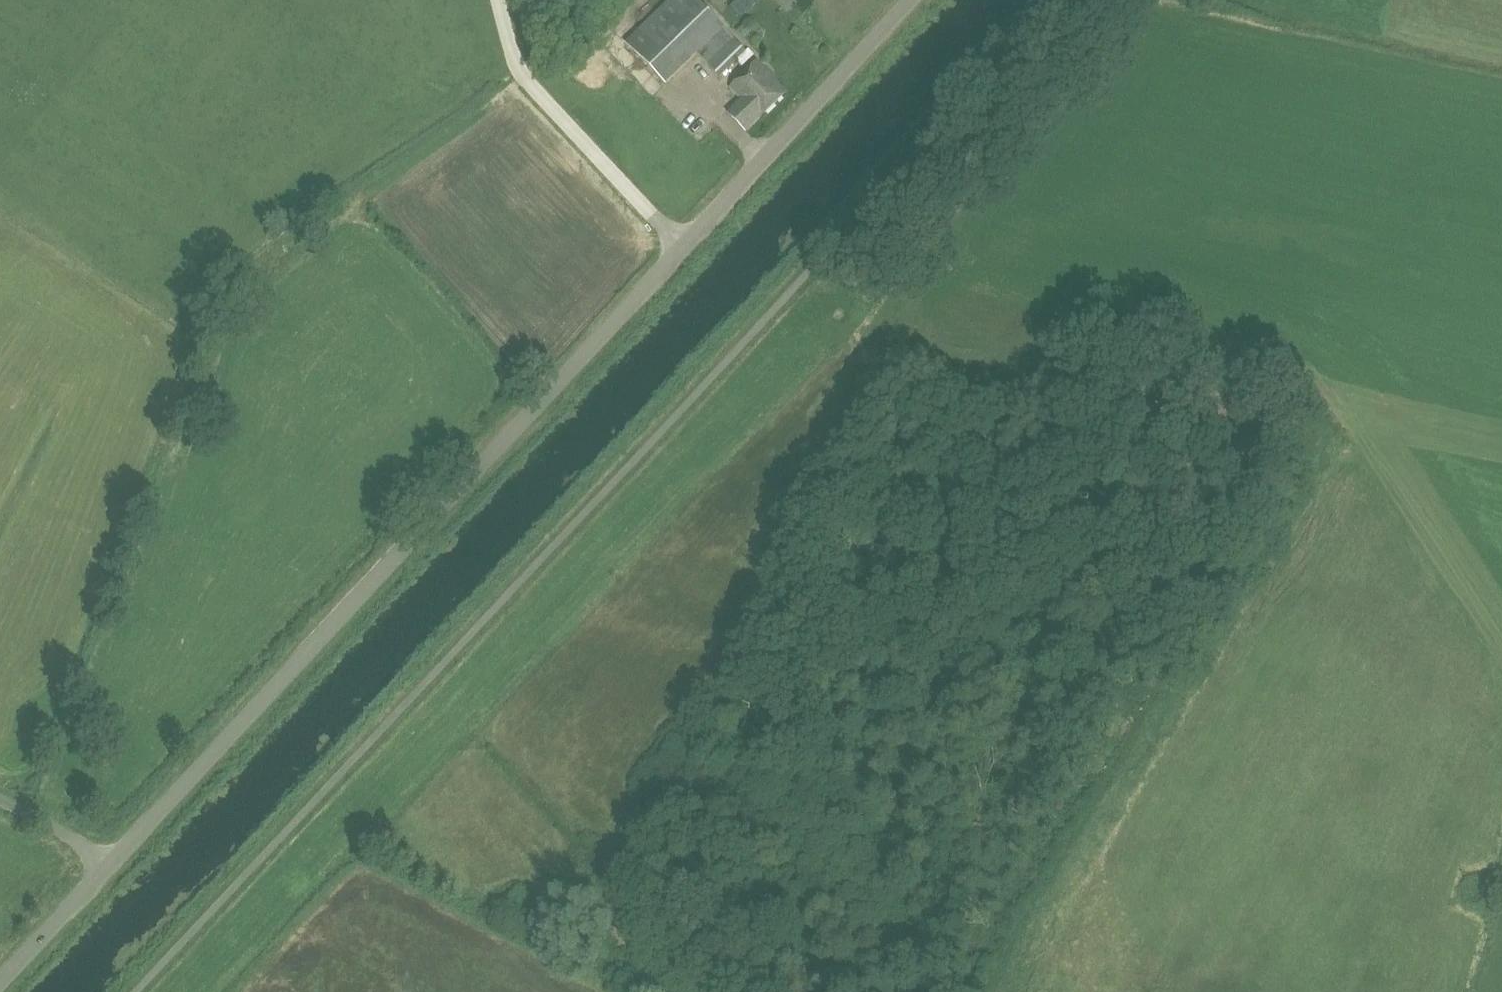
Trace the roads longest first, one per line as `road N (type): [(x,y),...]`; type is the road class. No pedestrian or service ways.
road 1 (unclassified): [(0,981),(682,251)]
road 2 (unclassified): [(682,251),(911,0)]
road 3 (unclassified): [(682,251),(536,102),(519,75),(505,0)]

